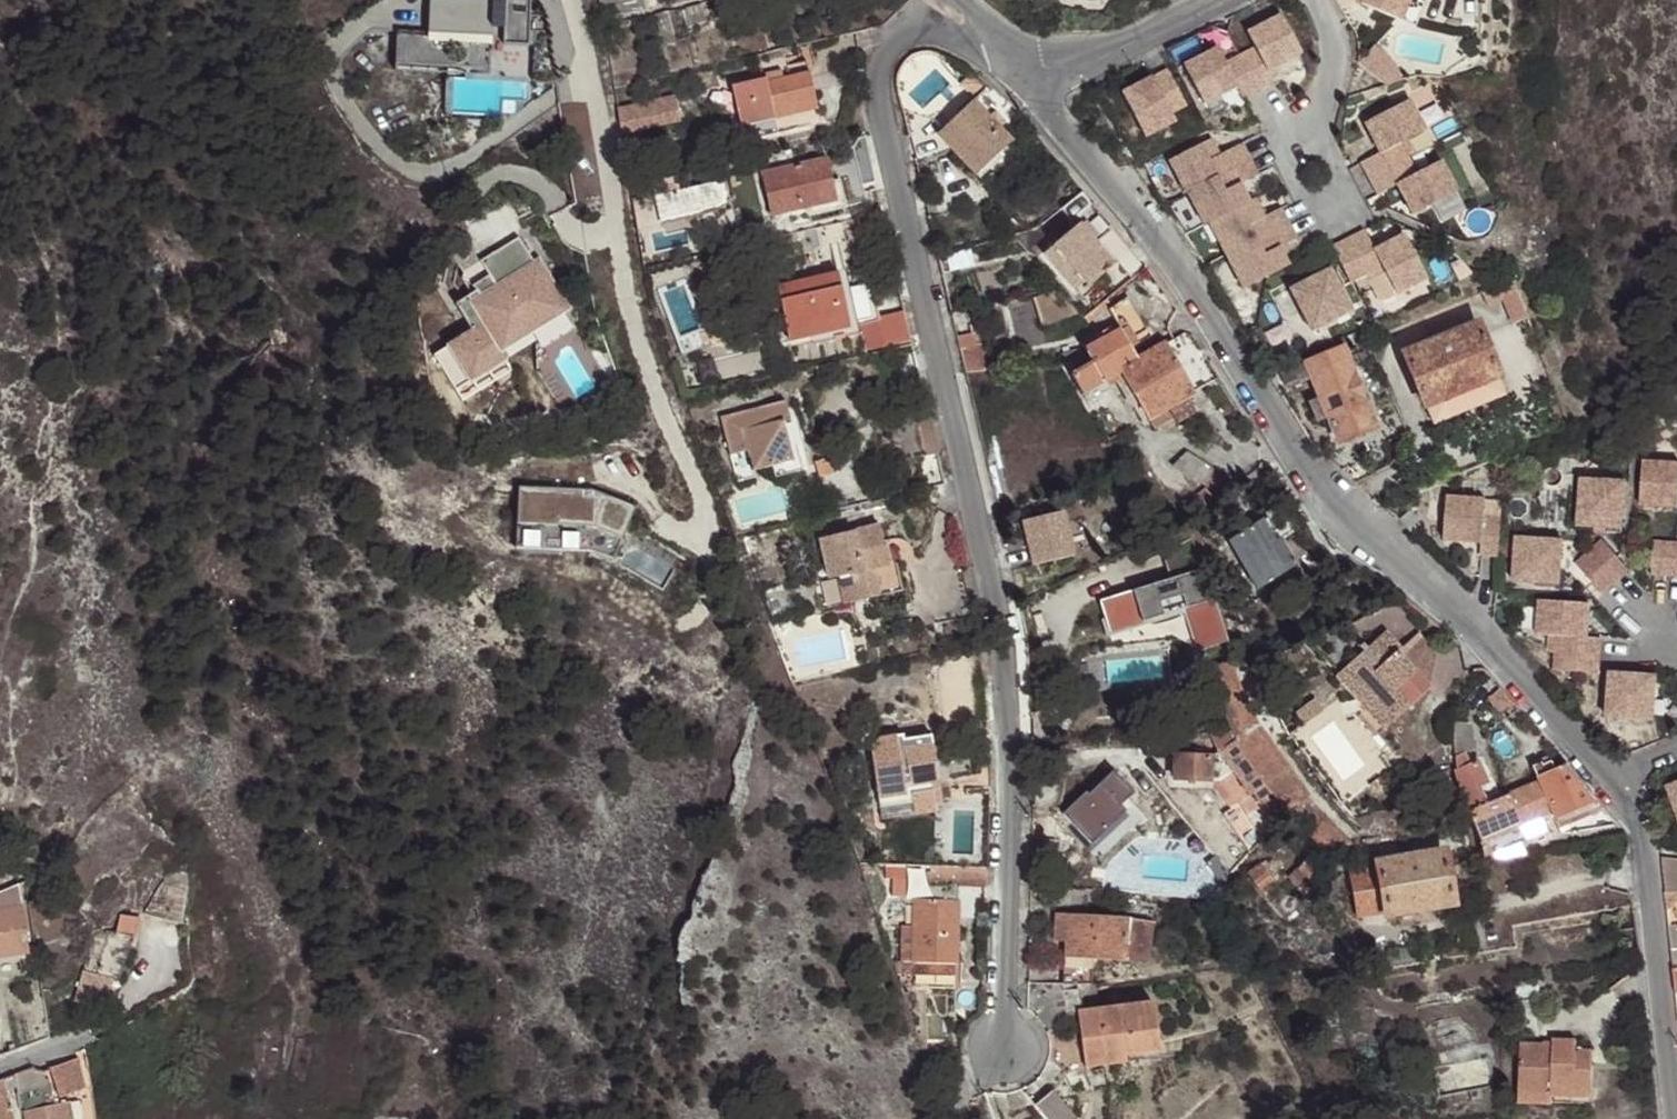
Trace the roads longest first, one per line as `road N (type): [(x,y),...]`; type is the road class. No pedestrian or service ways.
road 1 (residential): [(1011,46),(907,36),(883,53),(874,76),(997,609),(1010,829),(1005,1051)]
road 2 (residential): [(1599,781),(1462,616),(1353,522),(1296,451),(1153,239),(1063,132),(1027,69)]
road 3 (residential): [(1676,1118),(1646,843),(1599,781)]
road 4 (residential): [(1027,69),(1083,62),(1210,0)]
road 5 (residential): [(1308,122),(1289,134),(1282,155),(1312,210),(1335,210),(1342,184)]
road 6 (residential): [(1316,0),(1336,53),(1308,122)]

